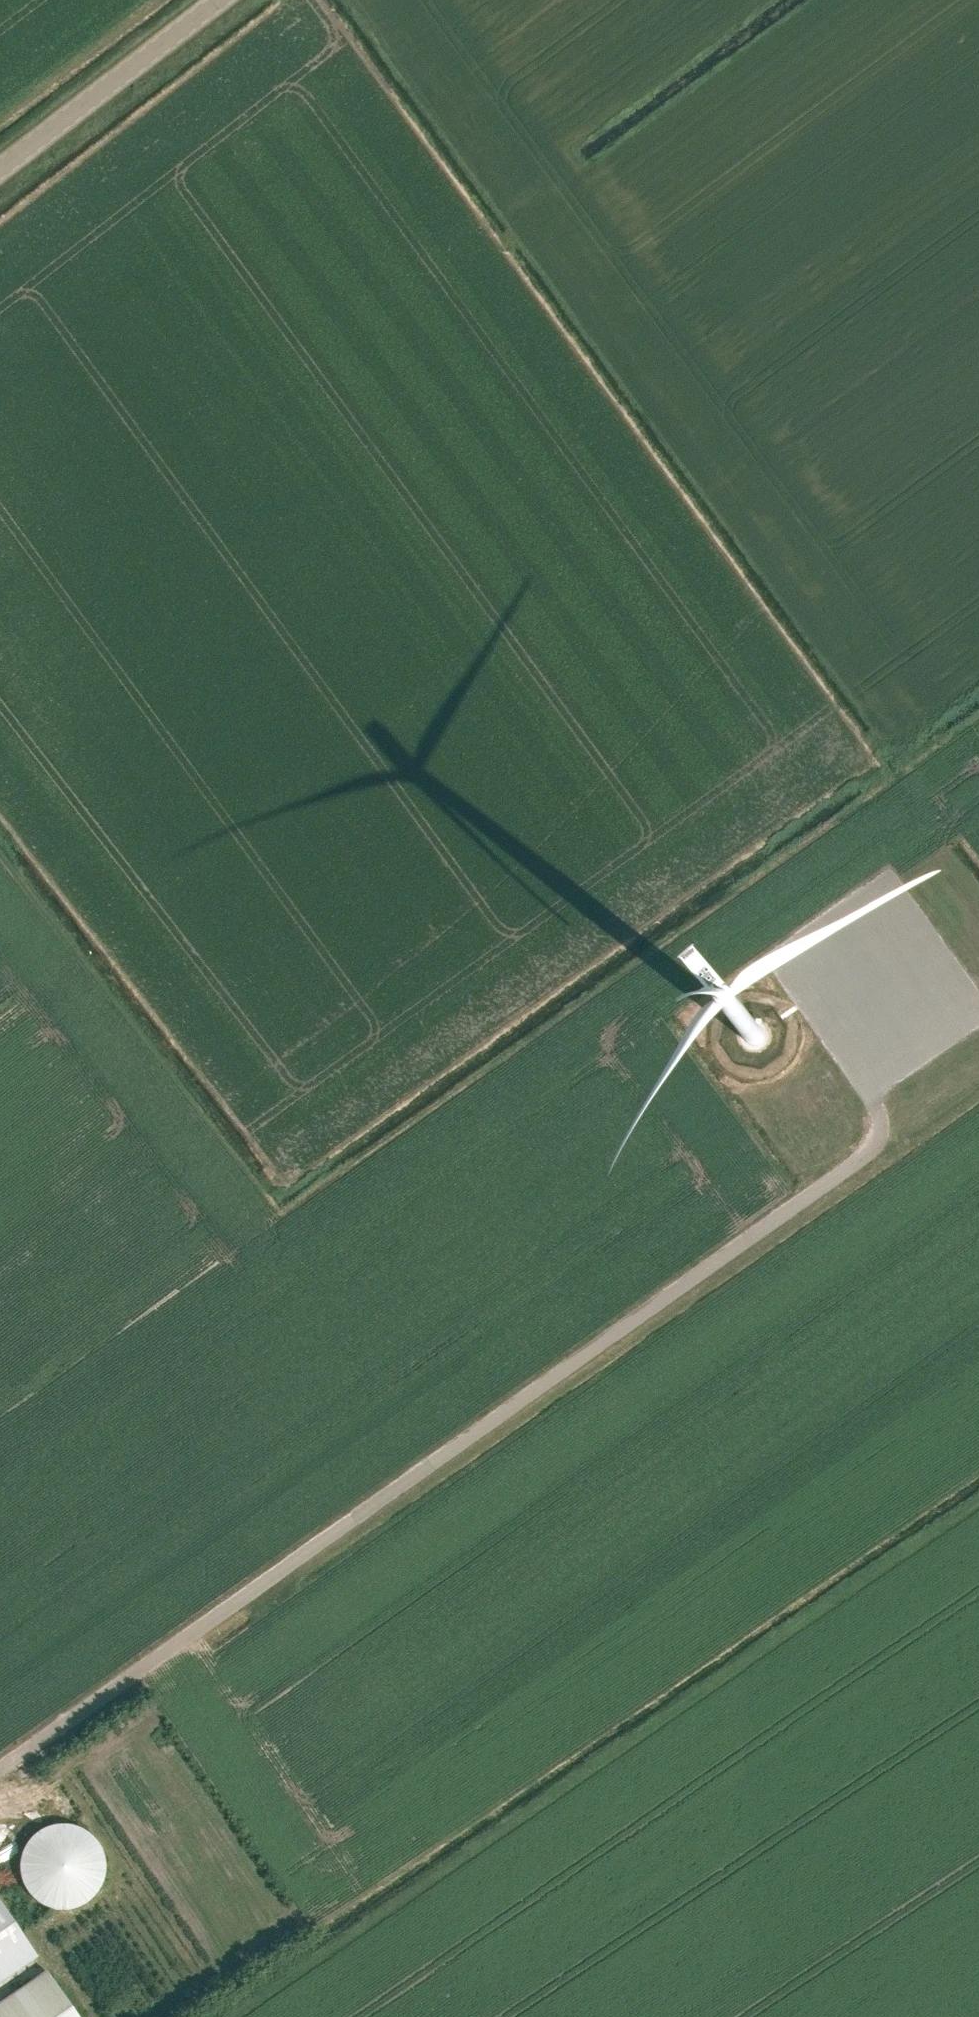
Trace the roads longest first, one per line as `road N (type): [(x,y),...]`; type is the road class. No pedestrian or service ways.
road 1 (tertiary): [(0,167),(217,0)]

